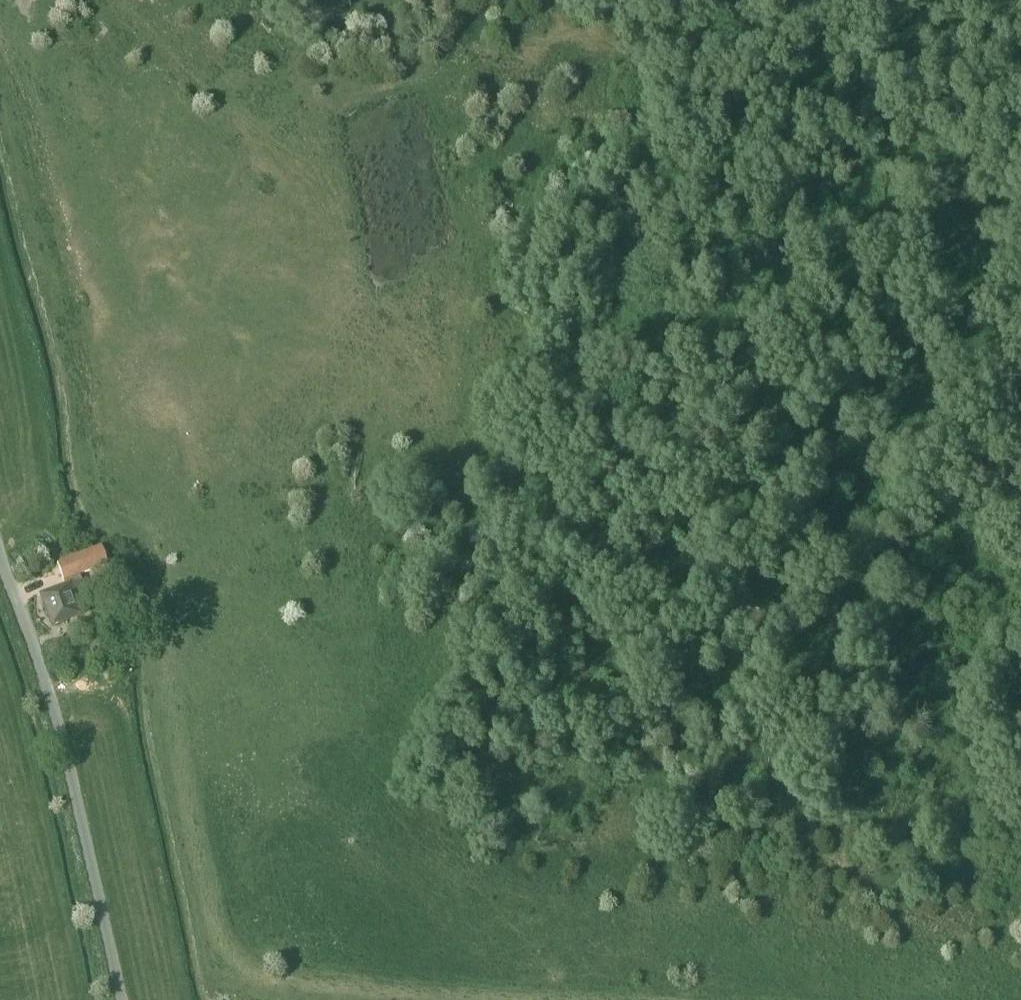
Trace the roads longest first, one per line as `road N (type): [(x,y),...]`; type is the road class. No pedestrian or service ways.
road 1 (unclassified): [(121,999),(63,746),(0,549)]

